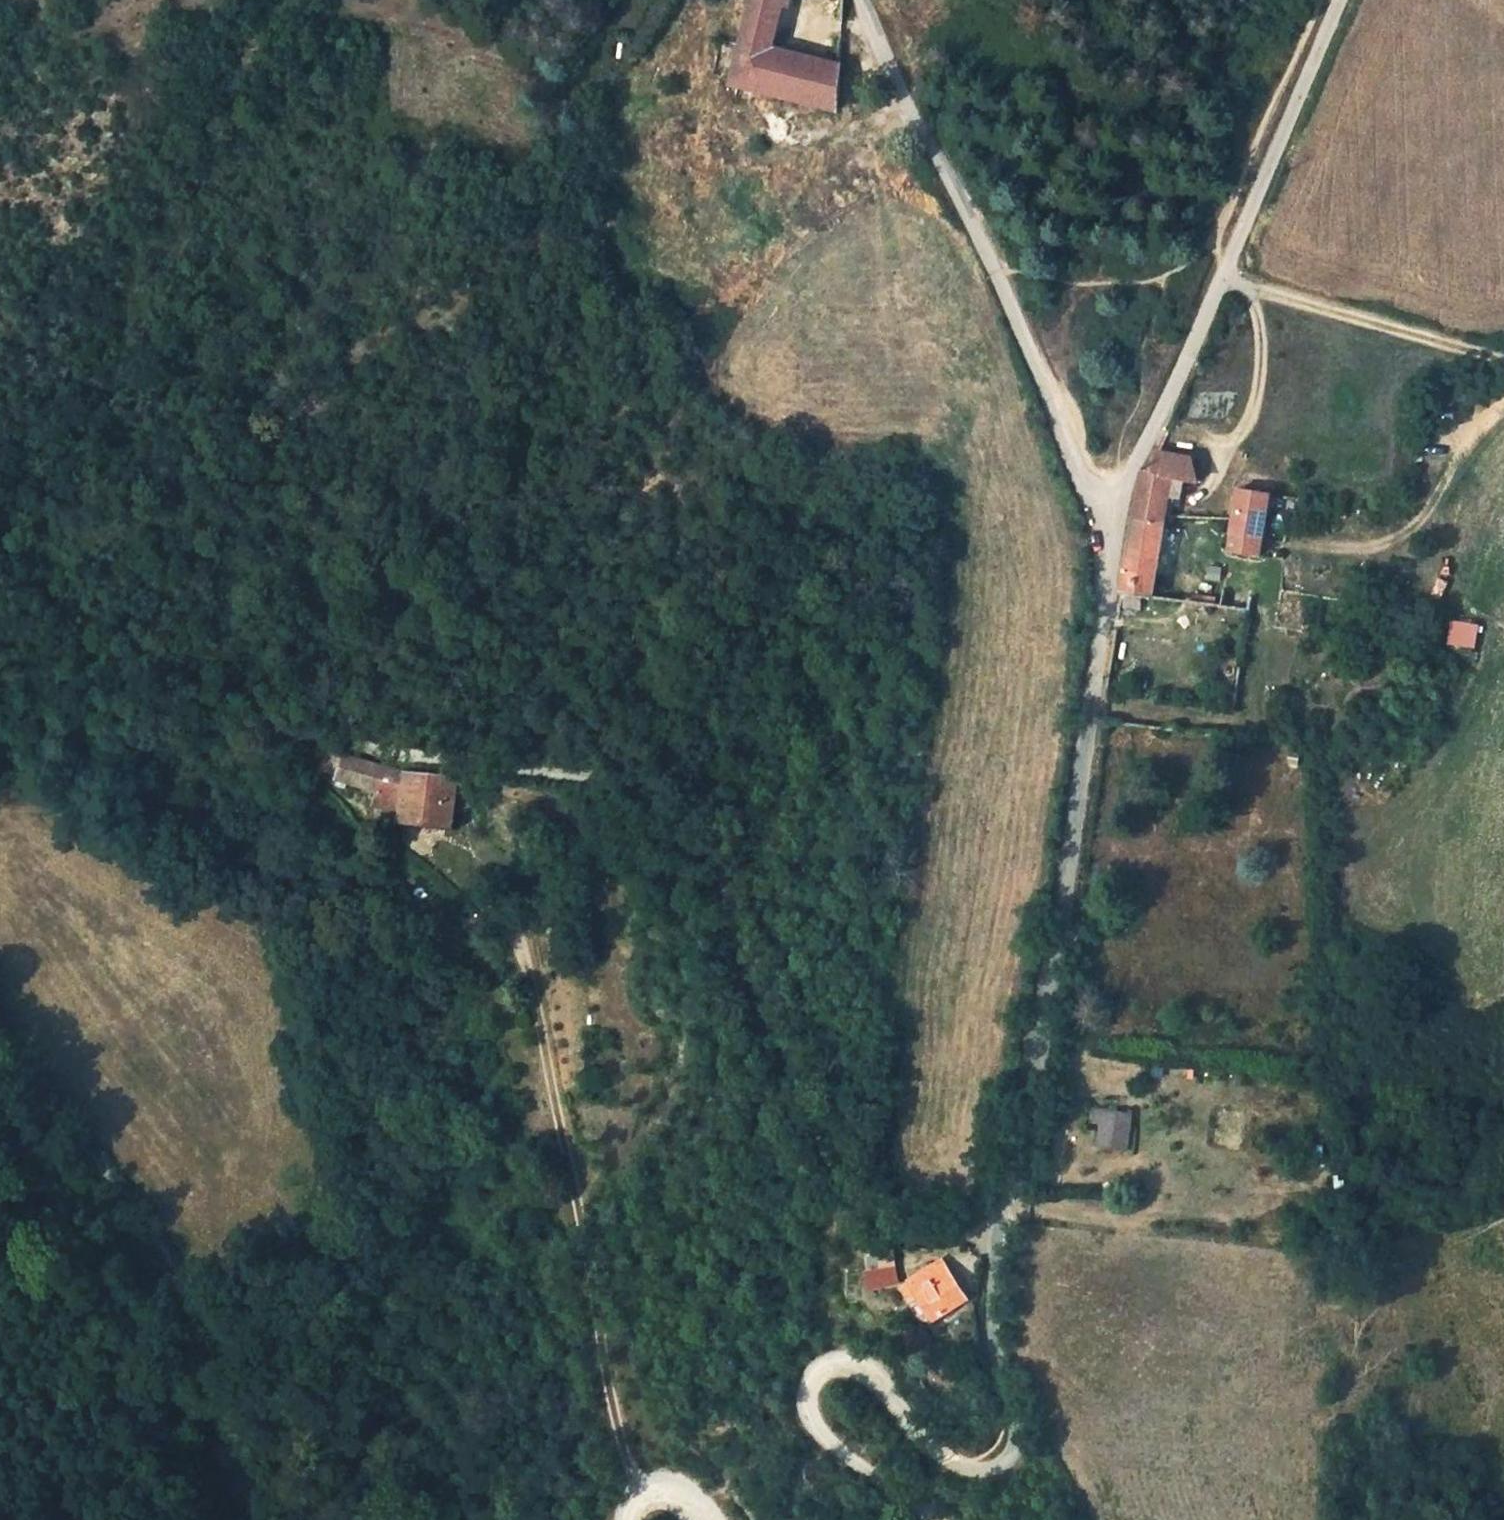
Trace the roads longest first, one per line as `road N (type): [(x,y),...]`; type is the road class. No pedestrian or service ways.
road 1 (unclassified): [(995,1358),(998,1237),(1024,1134),(1113,532)]
road 2 (unclassified): [(1113,532),(865,0)]
road 3 (unclassified): [(1343,0),(1226,277),(1134,465),(1113,532)]
road 4 (track): [(950,1519),(823,1435),(808,1419),(808,1391),(819,1373),(842,1362),(866,1363),(882,1372),(913,1431),(960,1467),(983,1471),(1005,1462),(1016,1436),(995,1358)]
road 5 (track): [(0,1085),(331,1519)]

